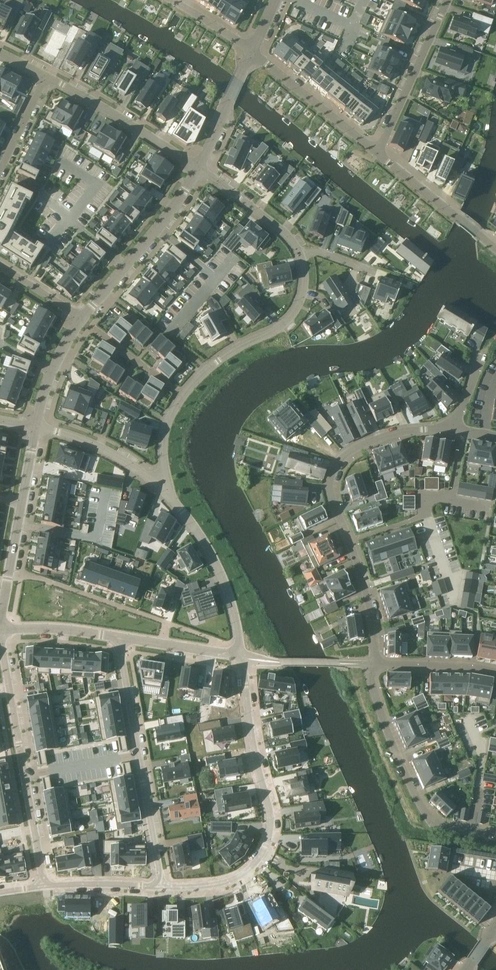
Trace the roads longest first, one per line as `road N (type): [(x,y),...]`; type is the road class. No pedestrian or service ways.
road 1 (residential): [(171,499),(163,454),(172,413),(218,360),(290,319),(305,281),(302,254),(282,229),(199,166)]
road 2 (residential): [(376,664),(331,473),(346,453),(384,436),(453,429)]
road 3 (residential): [(162,888),(227,883),(267,844),(271,810),(244,659)]
road 4 (residential): [(0,630),(44,887)]
road 5 (residential): [(162,888),(118,638)]
road 6 (residential): [(376,664),(371,680),(384,723),(430,821),(495,836)]
road 7 (residential): [(35,426),(0,630)]
road 8 (residential): [(199,166),(82,318)]
road 9 (residential): [(199,166),(44,75)]
road 10 (residential): [(244,659),(224,581),(171,499)]
road 11 (residential): [(447,0),(376,153)]
road 12 (residential): [(376,153),(253,50)]
road 13 (residential): [(171,499),(121,458),(35,426)]
road 14 (residential): [(483,237),(376,153)]
road 15 (residential): [(253,50),(199,166)]
road 16 (residential): [(118,638),(244,659)]
road 17 (residential): [(495,671),(376,664)]

